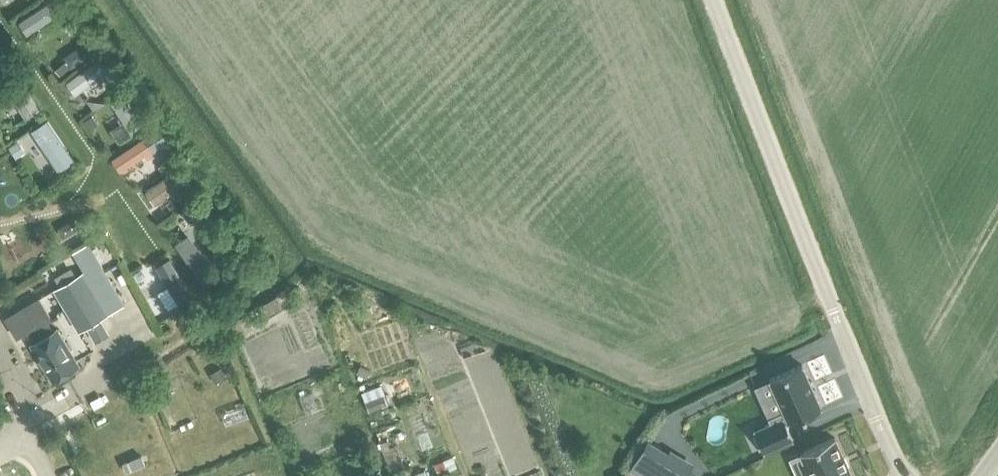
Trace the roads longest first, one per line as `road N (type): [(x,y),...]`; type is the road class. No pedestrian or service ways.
road 1 (unclassified): [(904,475),(714,0)]

